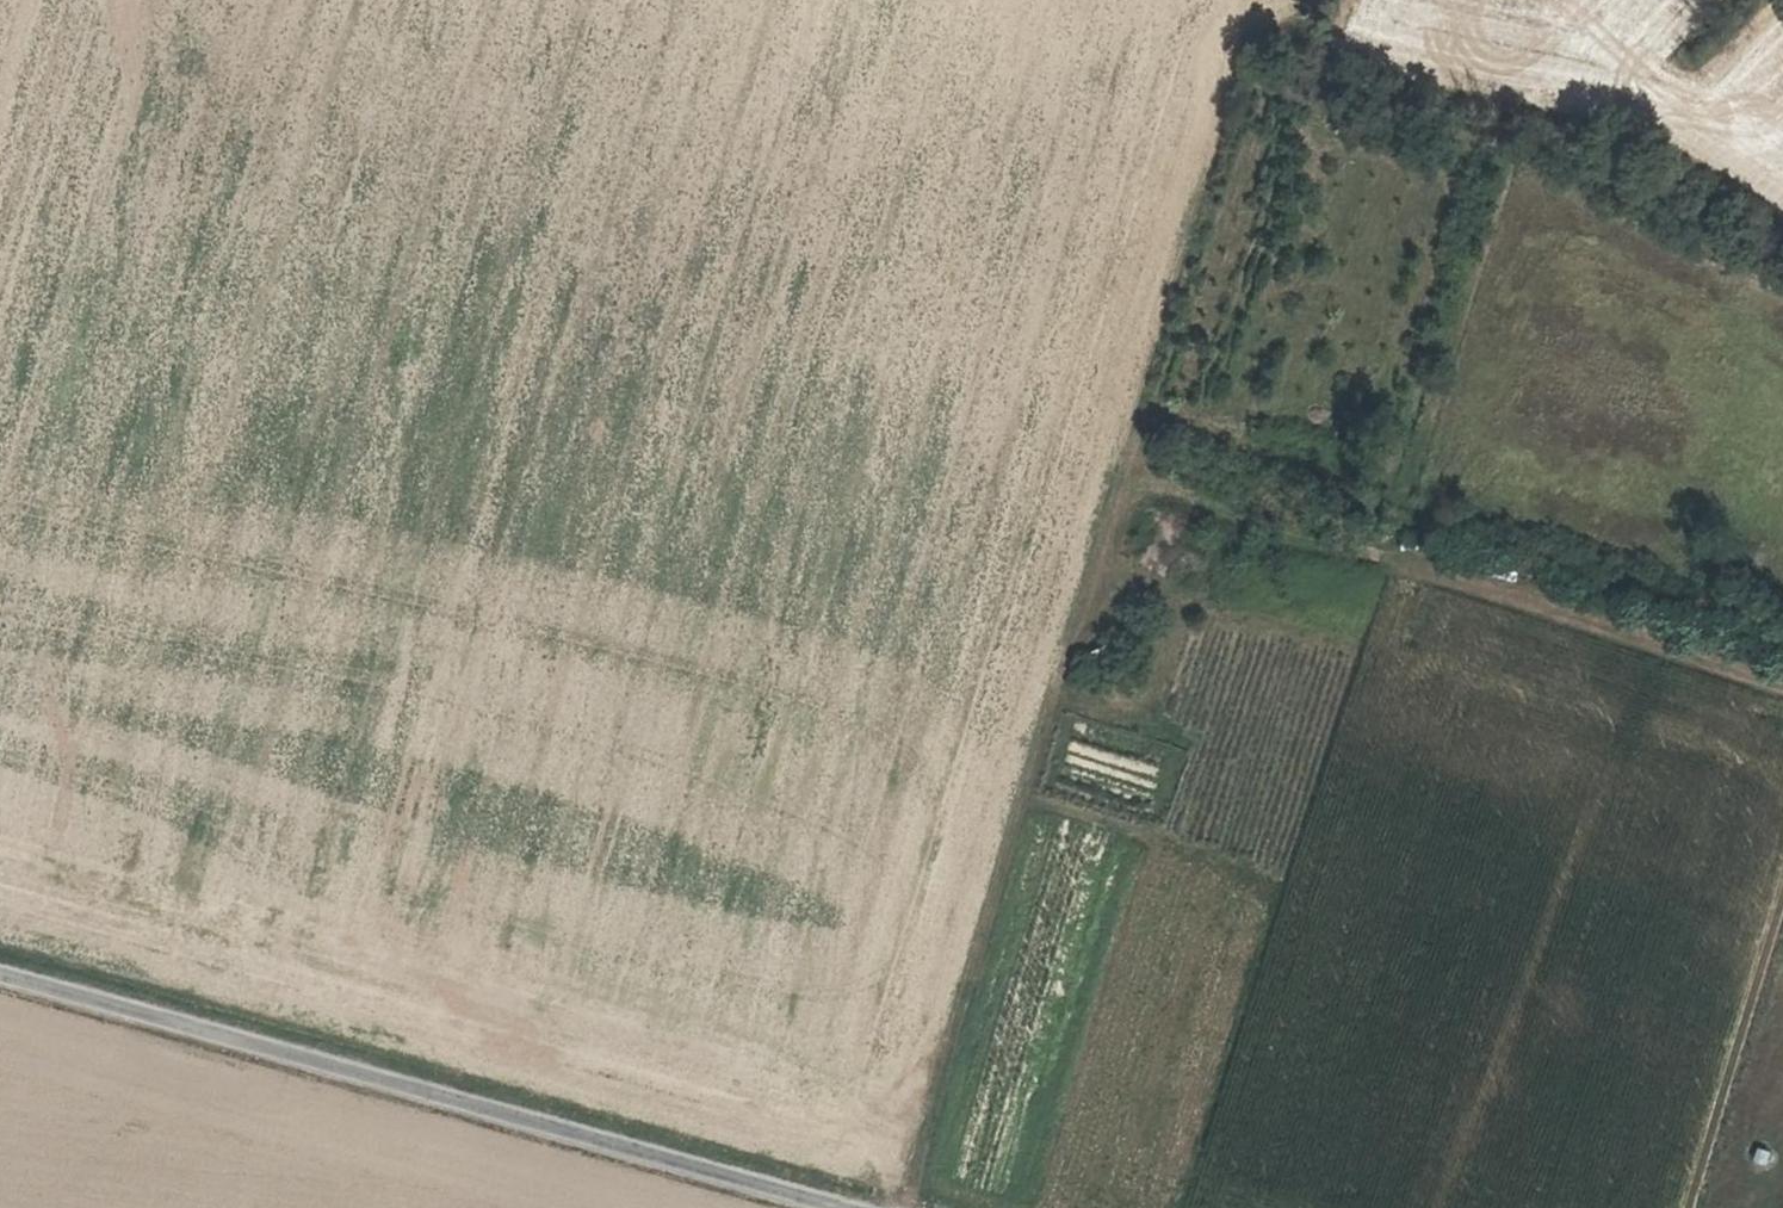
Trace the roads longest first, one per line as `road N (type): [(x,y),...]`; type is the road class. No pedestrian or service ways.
road 1 (unclassified): [(0,979),(832,1207)]

